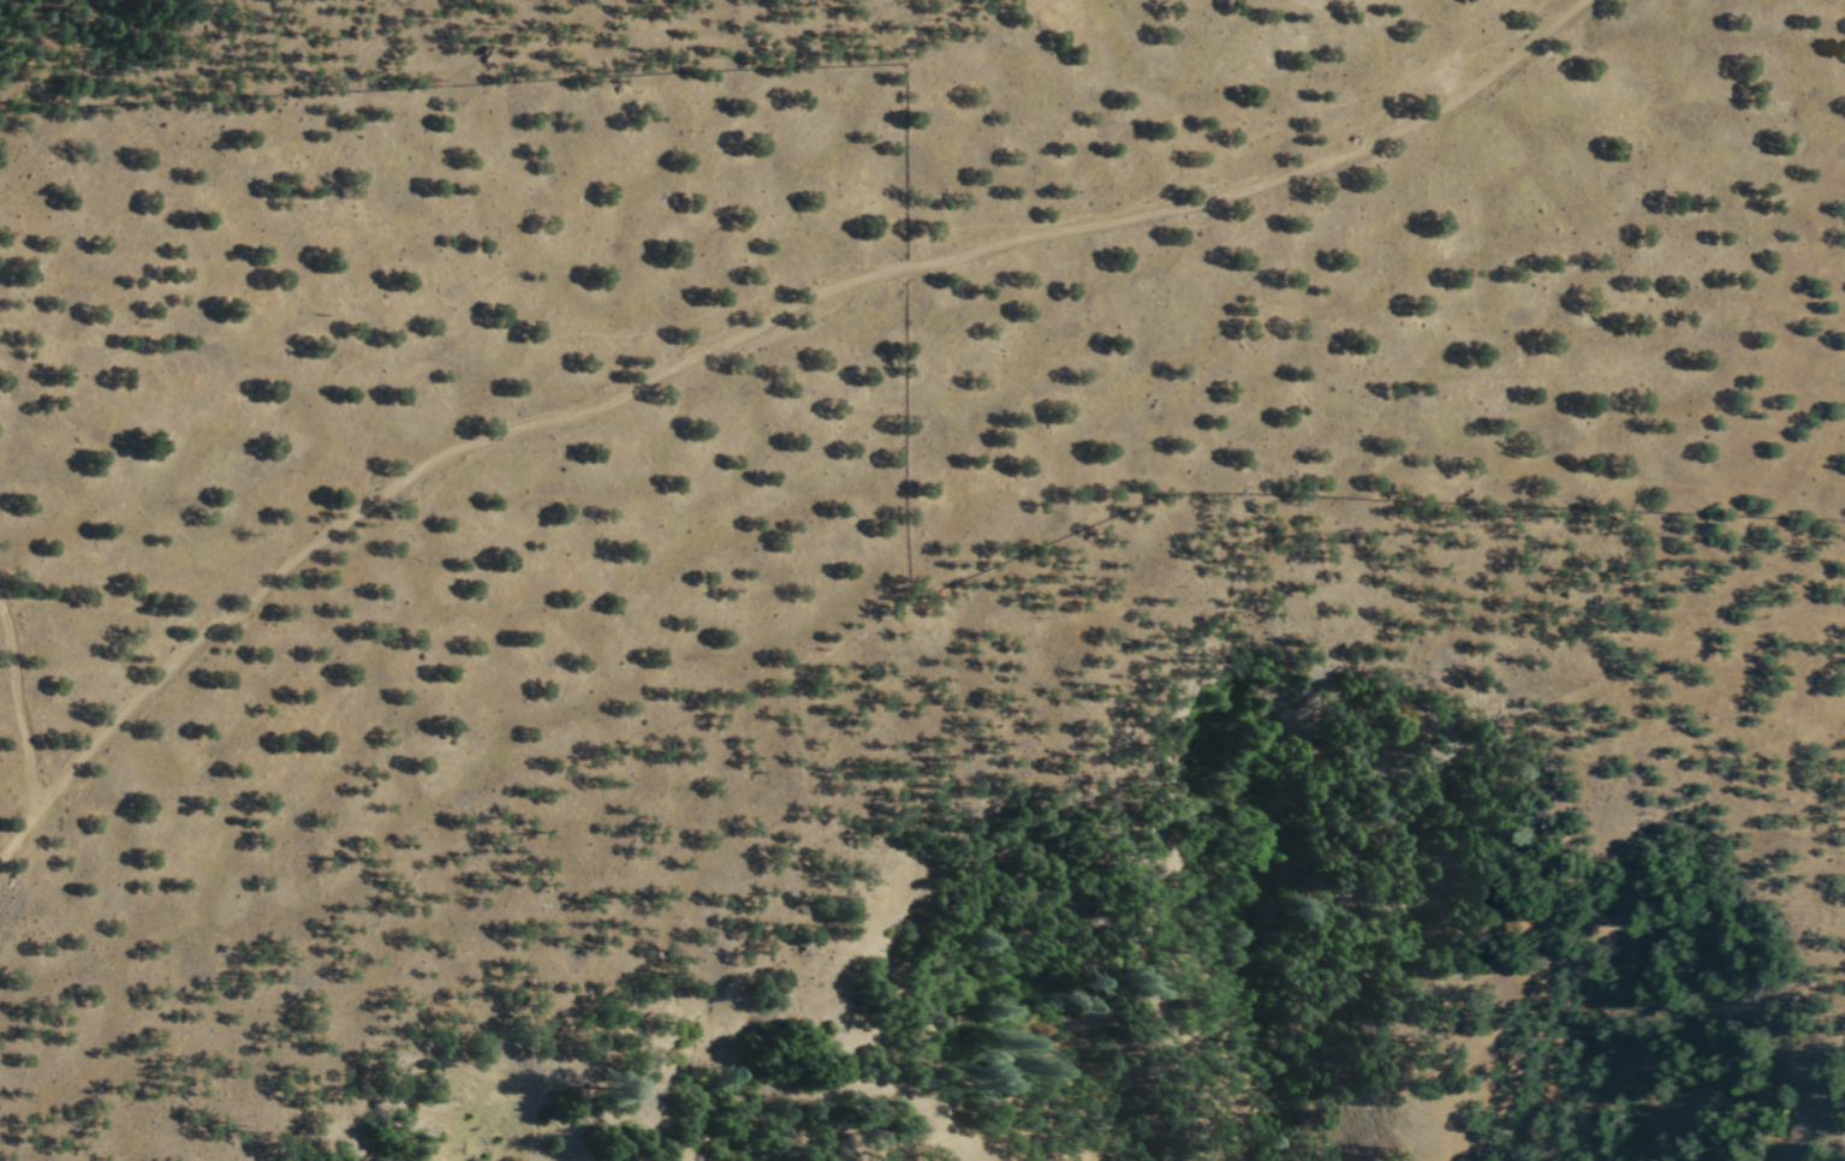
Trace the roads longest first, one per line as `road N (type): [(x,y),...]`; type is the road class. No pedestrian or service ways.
road 1 (track): [(14,841),(124,712),(204,635),(349,519),(456,447),(594,405),(838,282),(1178,206),(1358,148),(1464,90),(1580,0)]
road 2 (track): [(41,805),(0,600)]

